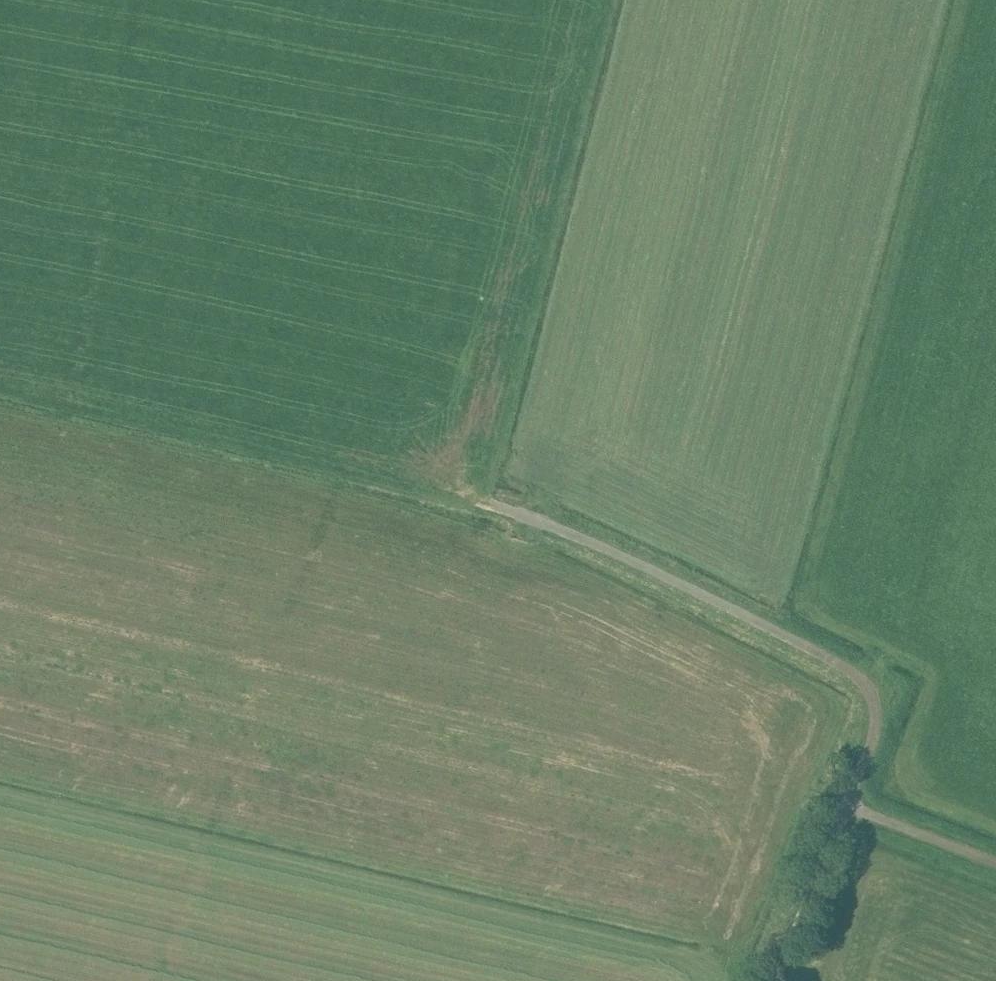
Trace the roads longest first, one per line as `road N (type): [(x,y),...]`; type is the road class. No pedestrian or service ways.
road 1 (unclassified): [(784,980),(872,744),(876,720),(866,687),(627,560),(489,506)]
road 2 (track): [(849,810),(995,867)]

